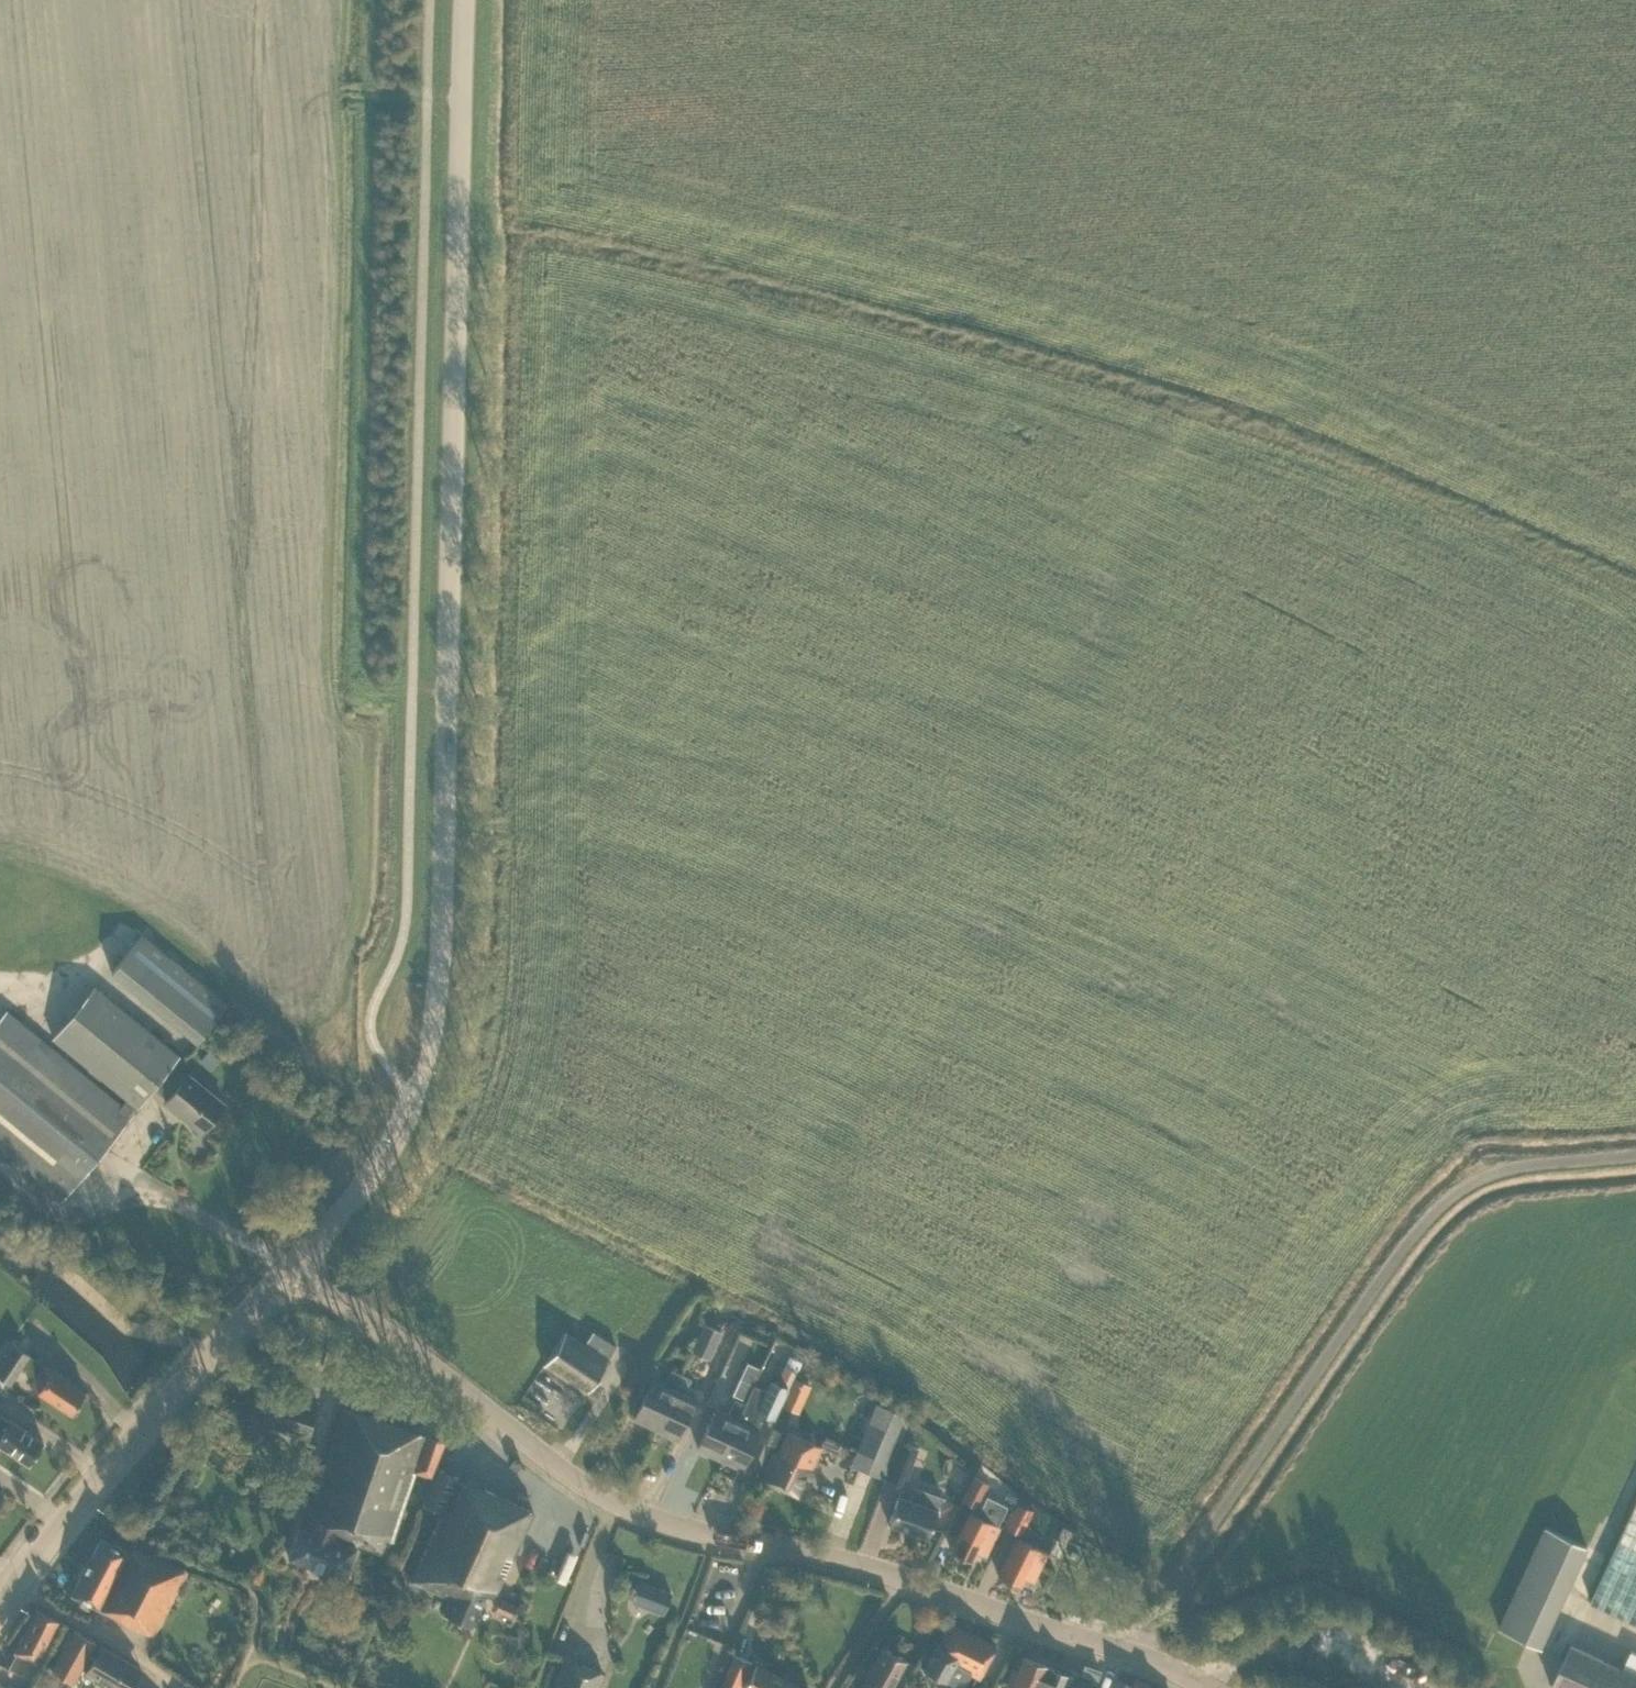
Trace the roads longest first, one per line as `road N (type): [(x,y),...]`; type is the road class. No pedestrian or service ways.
road 1 (tertiary): [(293,1266),(393,1146),(433,1020),(464,0)]
road 2 (unclassified): [(1200,1687),(908,1580),(618,1505),(573,1479),(293,1266)]
road 3 (track): [(1126,1655),(1431,1214),(1496,1171),(1635,1154)]
road 4 (tertiary): [(0,1607),(77,1502),(293,1266)]

